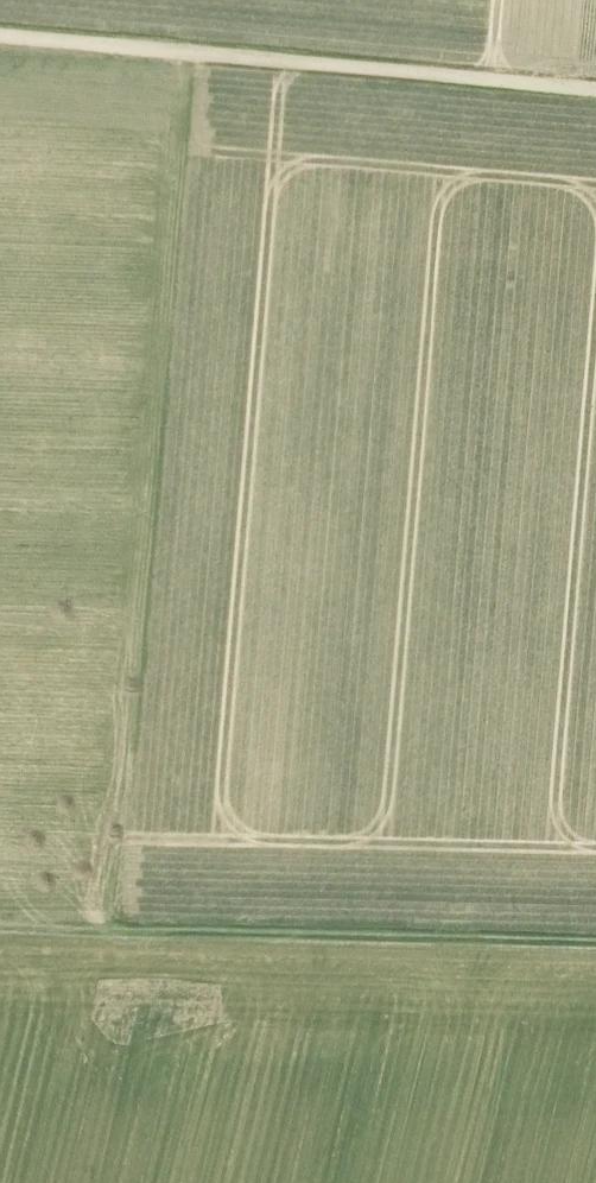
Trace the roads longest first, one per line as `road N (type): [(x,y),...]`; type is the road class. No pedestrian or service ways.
road 1 (unclassified): [(0,37),(595,88)]
road 2 (track): [(0,926),(595,941)]

